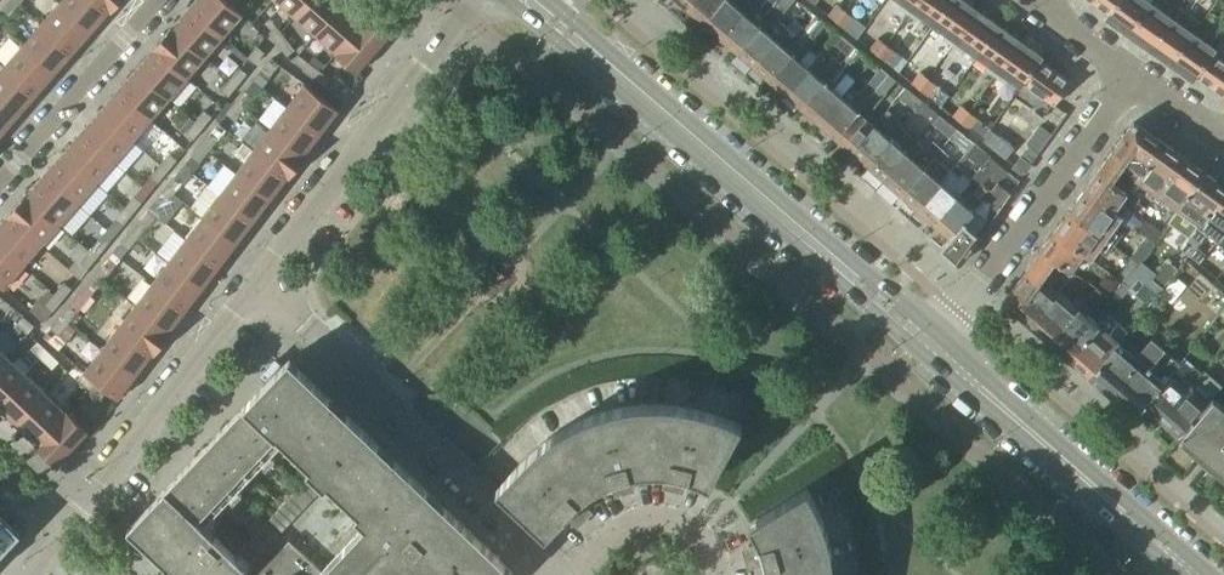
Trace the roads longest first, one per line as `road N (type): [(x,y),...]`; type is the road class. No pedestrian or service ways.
road 1 (tertiary): [(930,346),(526,0)]
road 2 (residential): [(570,574),(257,286)]
road 3 (residential): [(257,286),(465,0)]
road 4 (tertiary): [(1195,574),(930,346)]
road 5 (residential): [(930,346),(1131,74)]
road 6 (residential): [(70,528),(257,286)]
road 7 (residential): [(157,0),(0,177)]
road 8 (residential): [(1131,74),(1033,3)]

